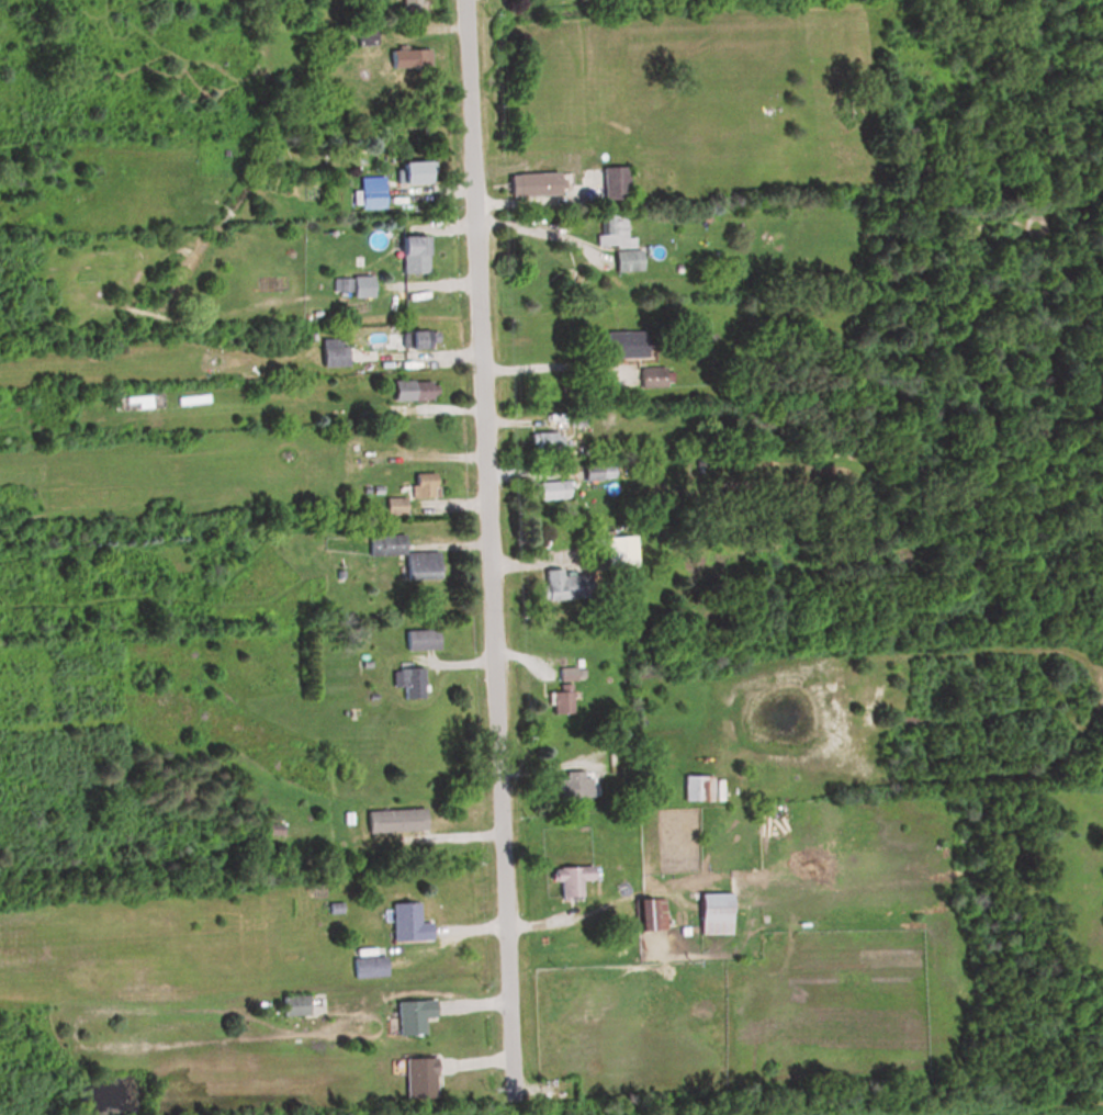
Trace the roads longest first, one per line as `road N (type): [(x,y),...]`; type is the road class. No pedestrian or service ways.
road 1 (residential): [(509,1114),(462,0)]

